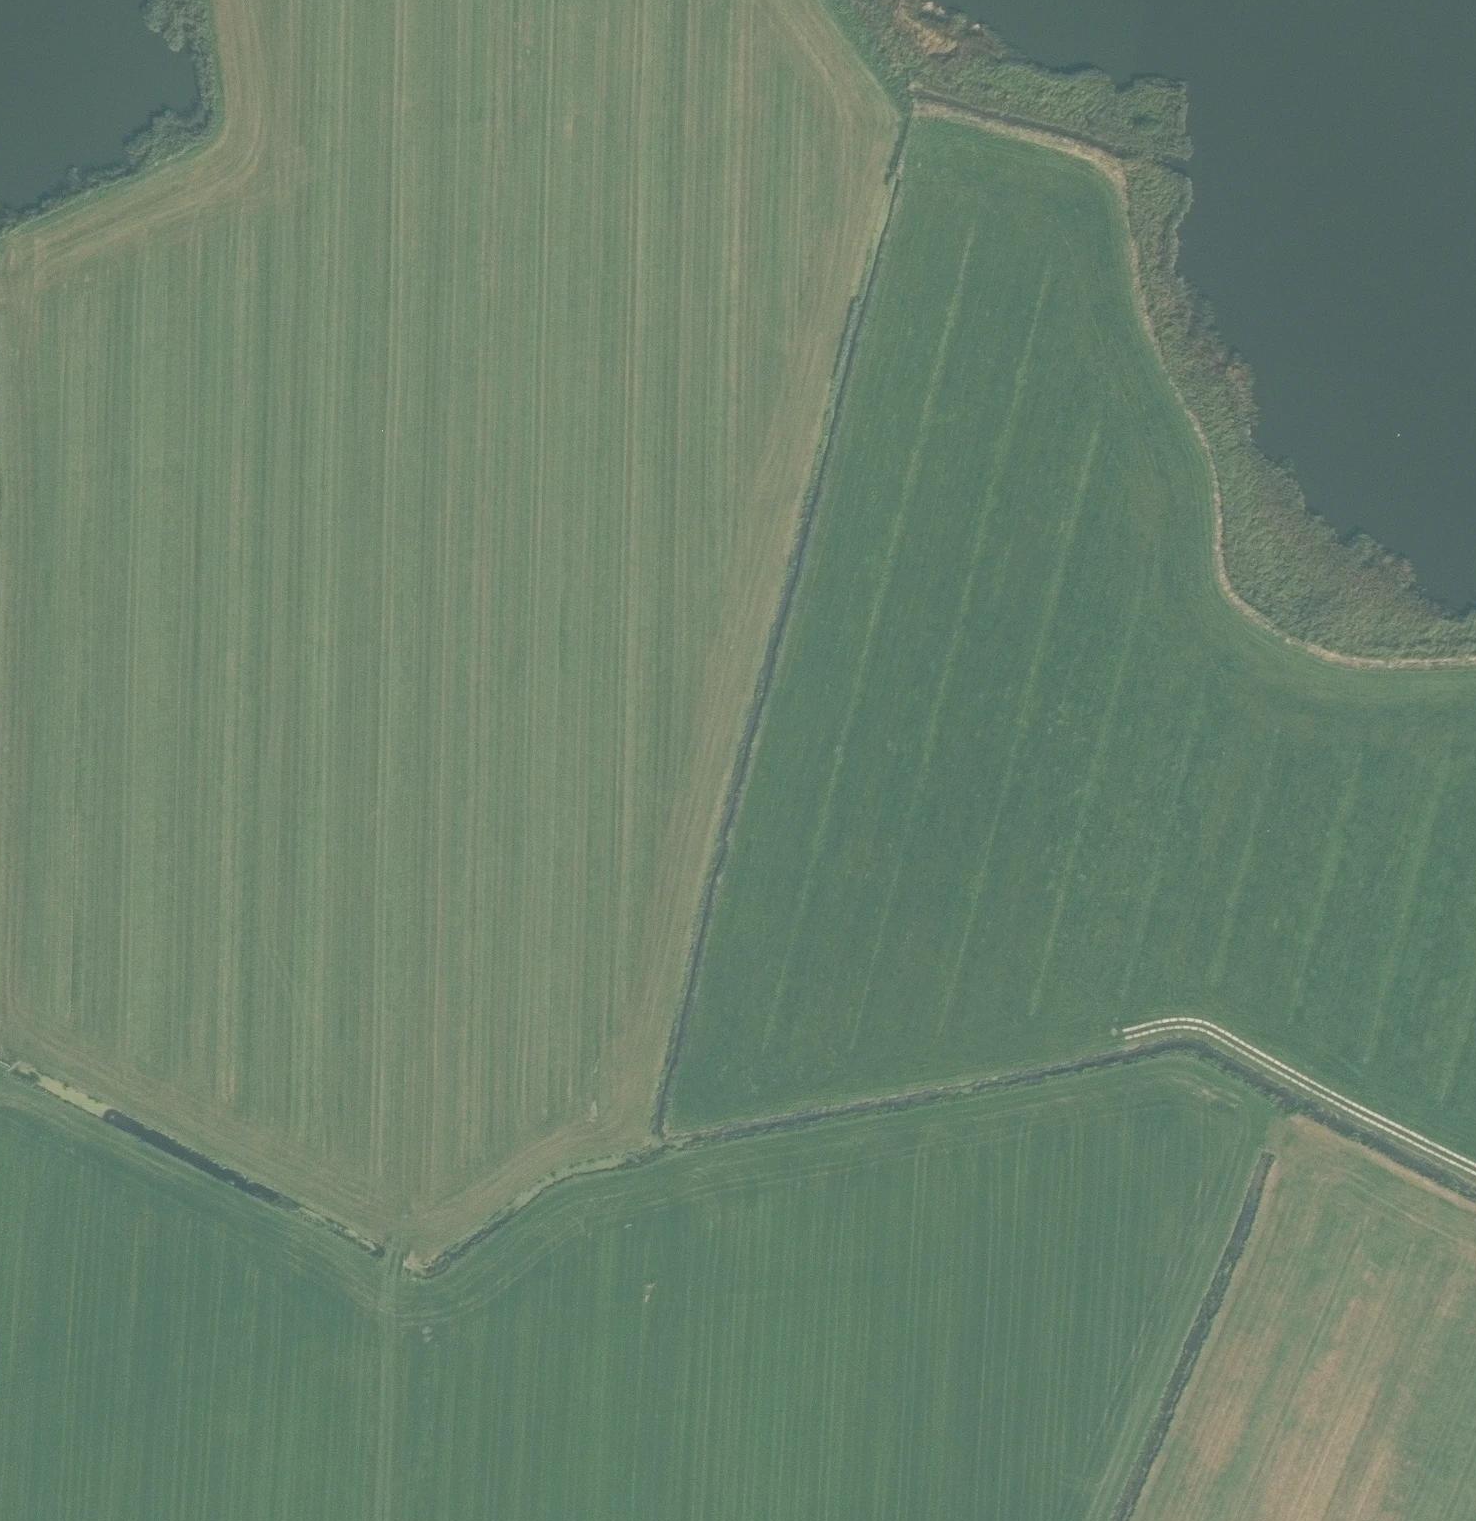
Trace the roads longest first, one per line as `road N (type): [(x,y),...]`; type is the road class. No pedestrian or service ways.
road 1 (track): [(1475,1170),(1263,1060),(1214,1025),(1181,1018),(1126,1030)]

